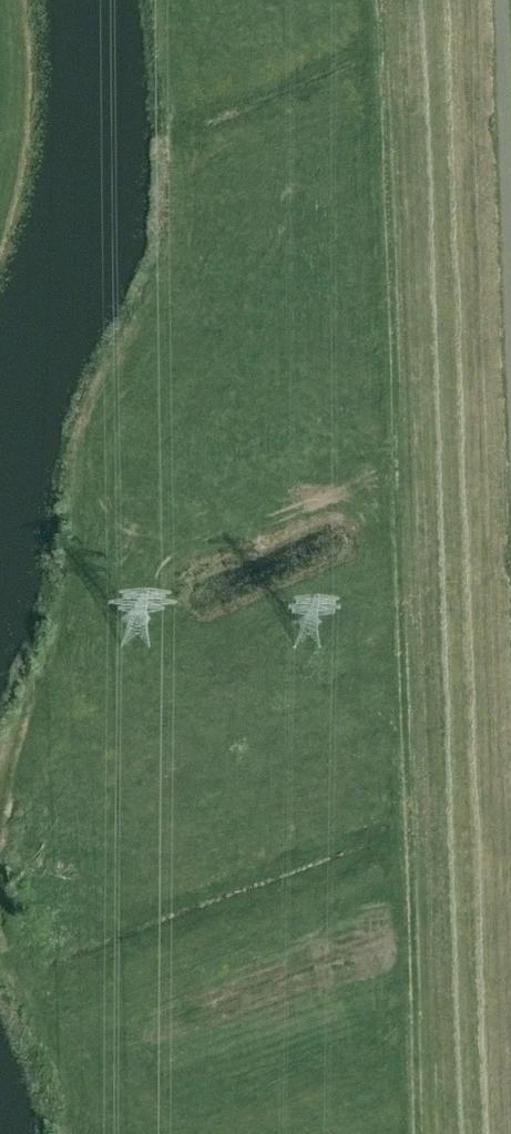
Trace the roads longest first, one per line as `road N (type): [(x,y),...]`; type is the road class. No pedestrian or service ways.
road 1 (track): [(380,0),(416,1133)]

